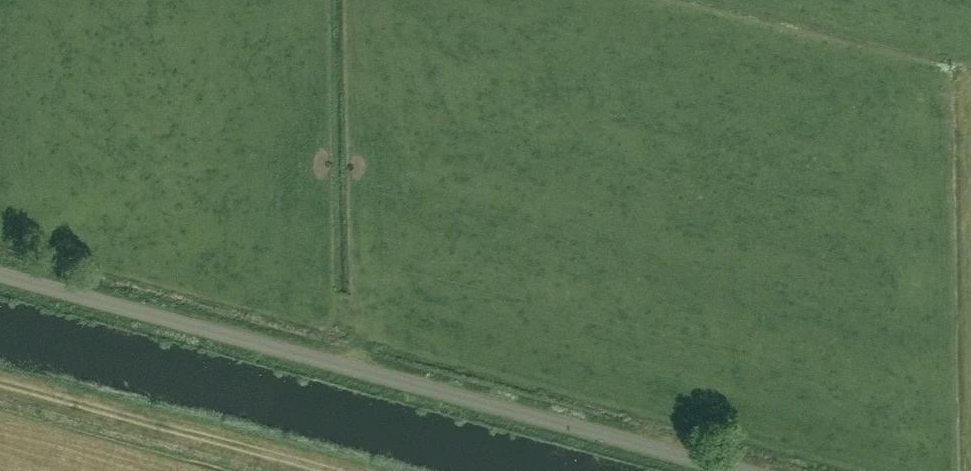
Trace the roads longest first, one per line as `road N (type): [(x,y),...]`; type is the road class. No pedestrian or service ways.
road 1 (unclassified): [(731,470),(0,274)]
road 2 (track): [(340,470),(0,382)]

